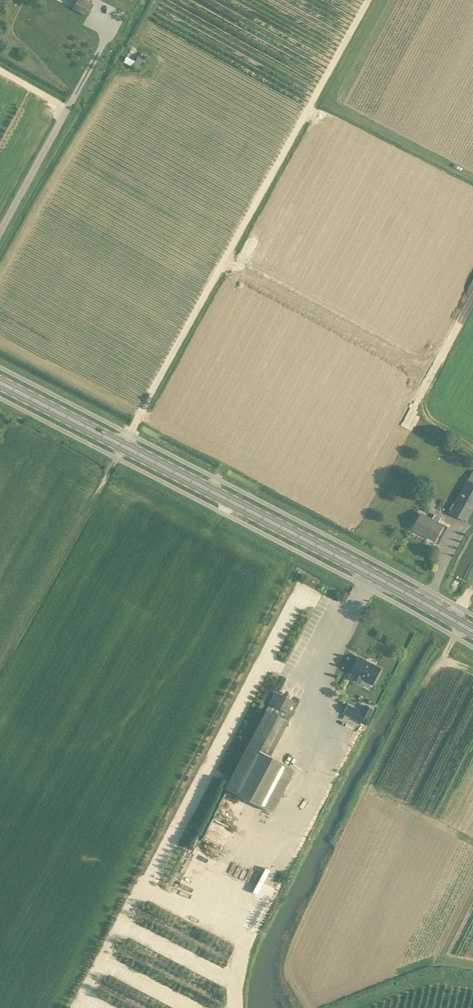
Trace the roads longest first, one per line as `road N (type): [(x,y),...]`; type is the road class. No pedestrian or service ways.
road 1 (primary): [(472,634),(0,383)]

